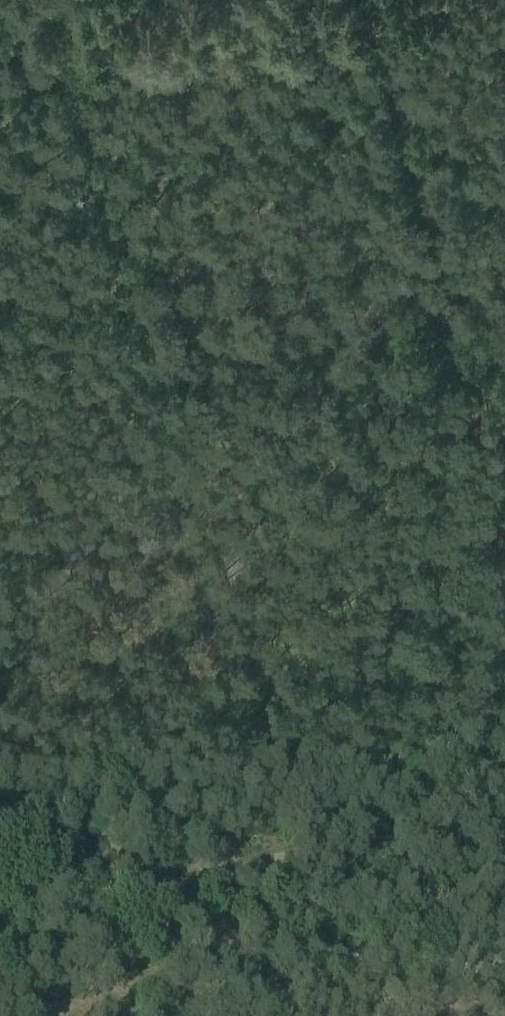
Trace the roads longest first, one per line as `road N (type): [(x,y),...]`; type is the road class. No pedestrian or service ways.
road 1 (track): [(504,554),(373,0)]
road 2 (track): [(0,964),(212,943),(504,970)]
road 3 (track): [(381,34),(0,81)]

